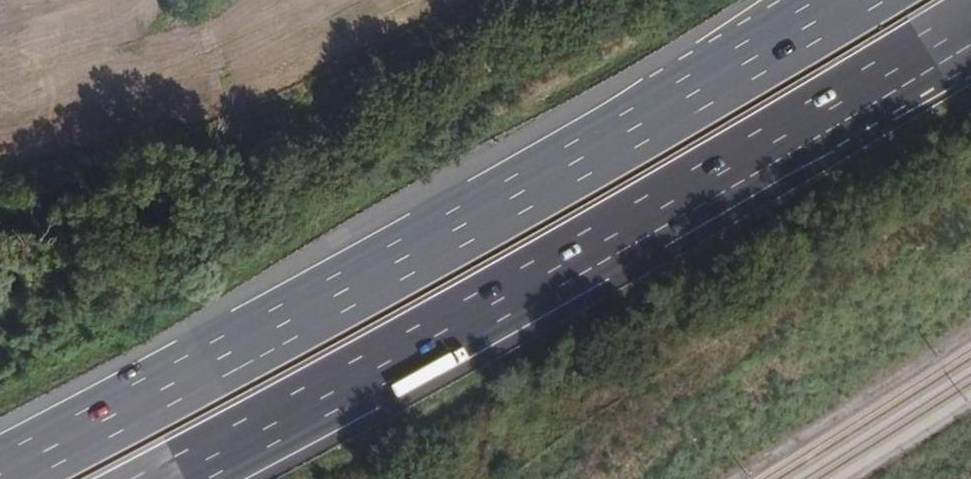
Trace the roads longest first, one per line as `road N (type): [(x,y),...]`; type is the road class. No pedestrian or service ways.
road 1 (motorway): [(847,0),(415,251),(0,471)]
road 2 (motorway): [(174,478),(474,316),(970,22)]

